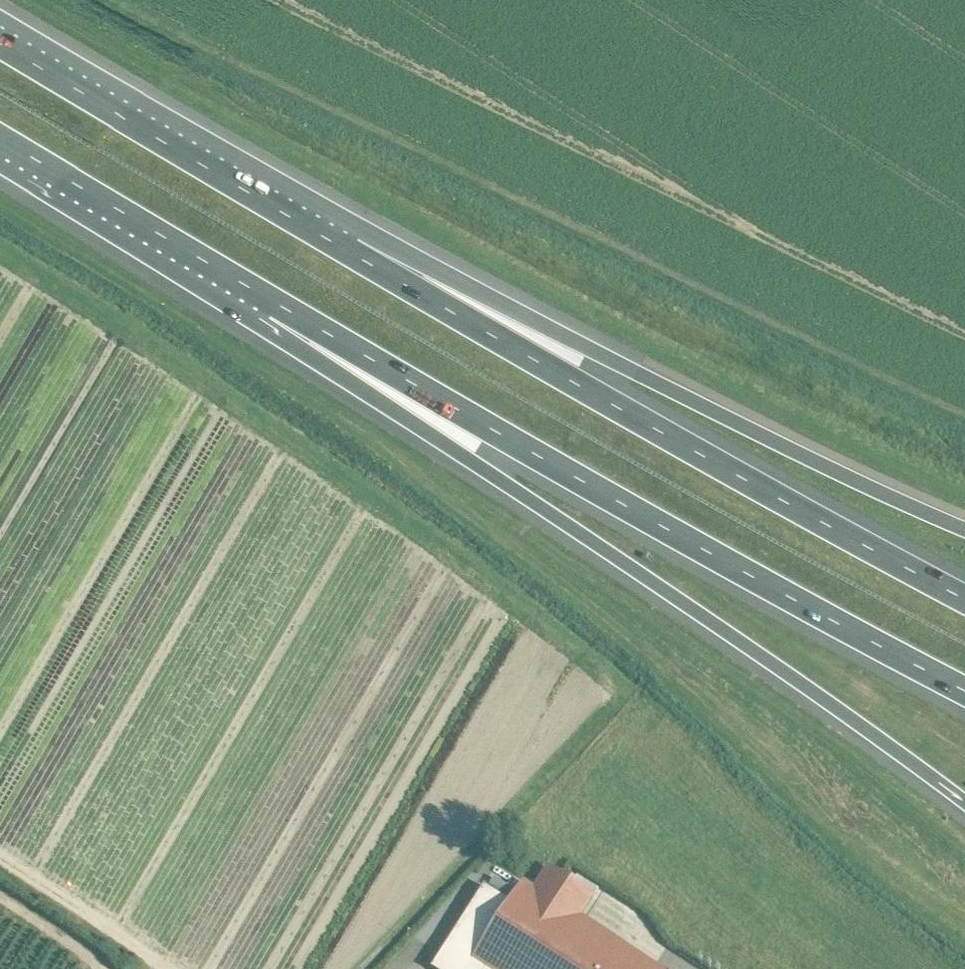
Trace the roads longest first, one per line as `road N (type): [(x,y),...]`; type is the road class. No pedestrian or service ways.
road 1 (motorway): [(272,300),(469,460),(964,803)]
road 2 (motorway): [(964,593),(702,453),(267,203)]
road 3 (motorway): [(272,300),(964,696)]
road 4 (motorway): [(964,529),(357,229),(267,203)]
road 5 (motorway): [(0,137),(272,300)]
road 6 (motorway): [(267,203),(0,41)]

